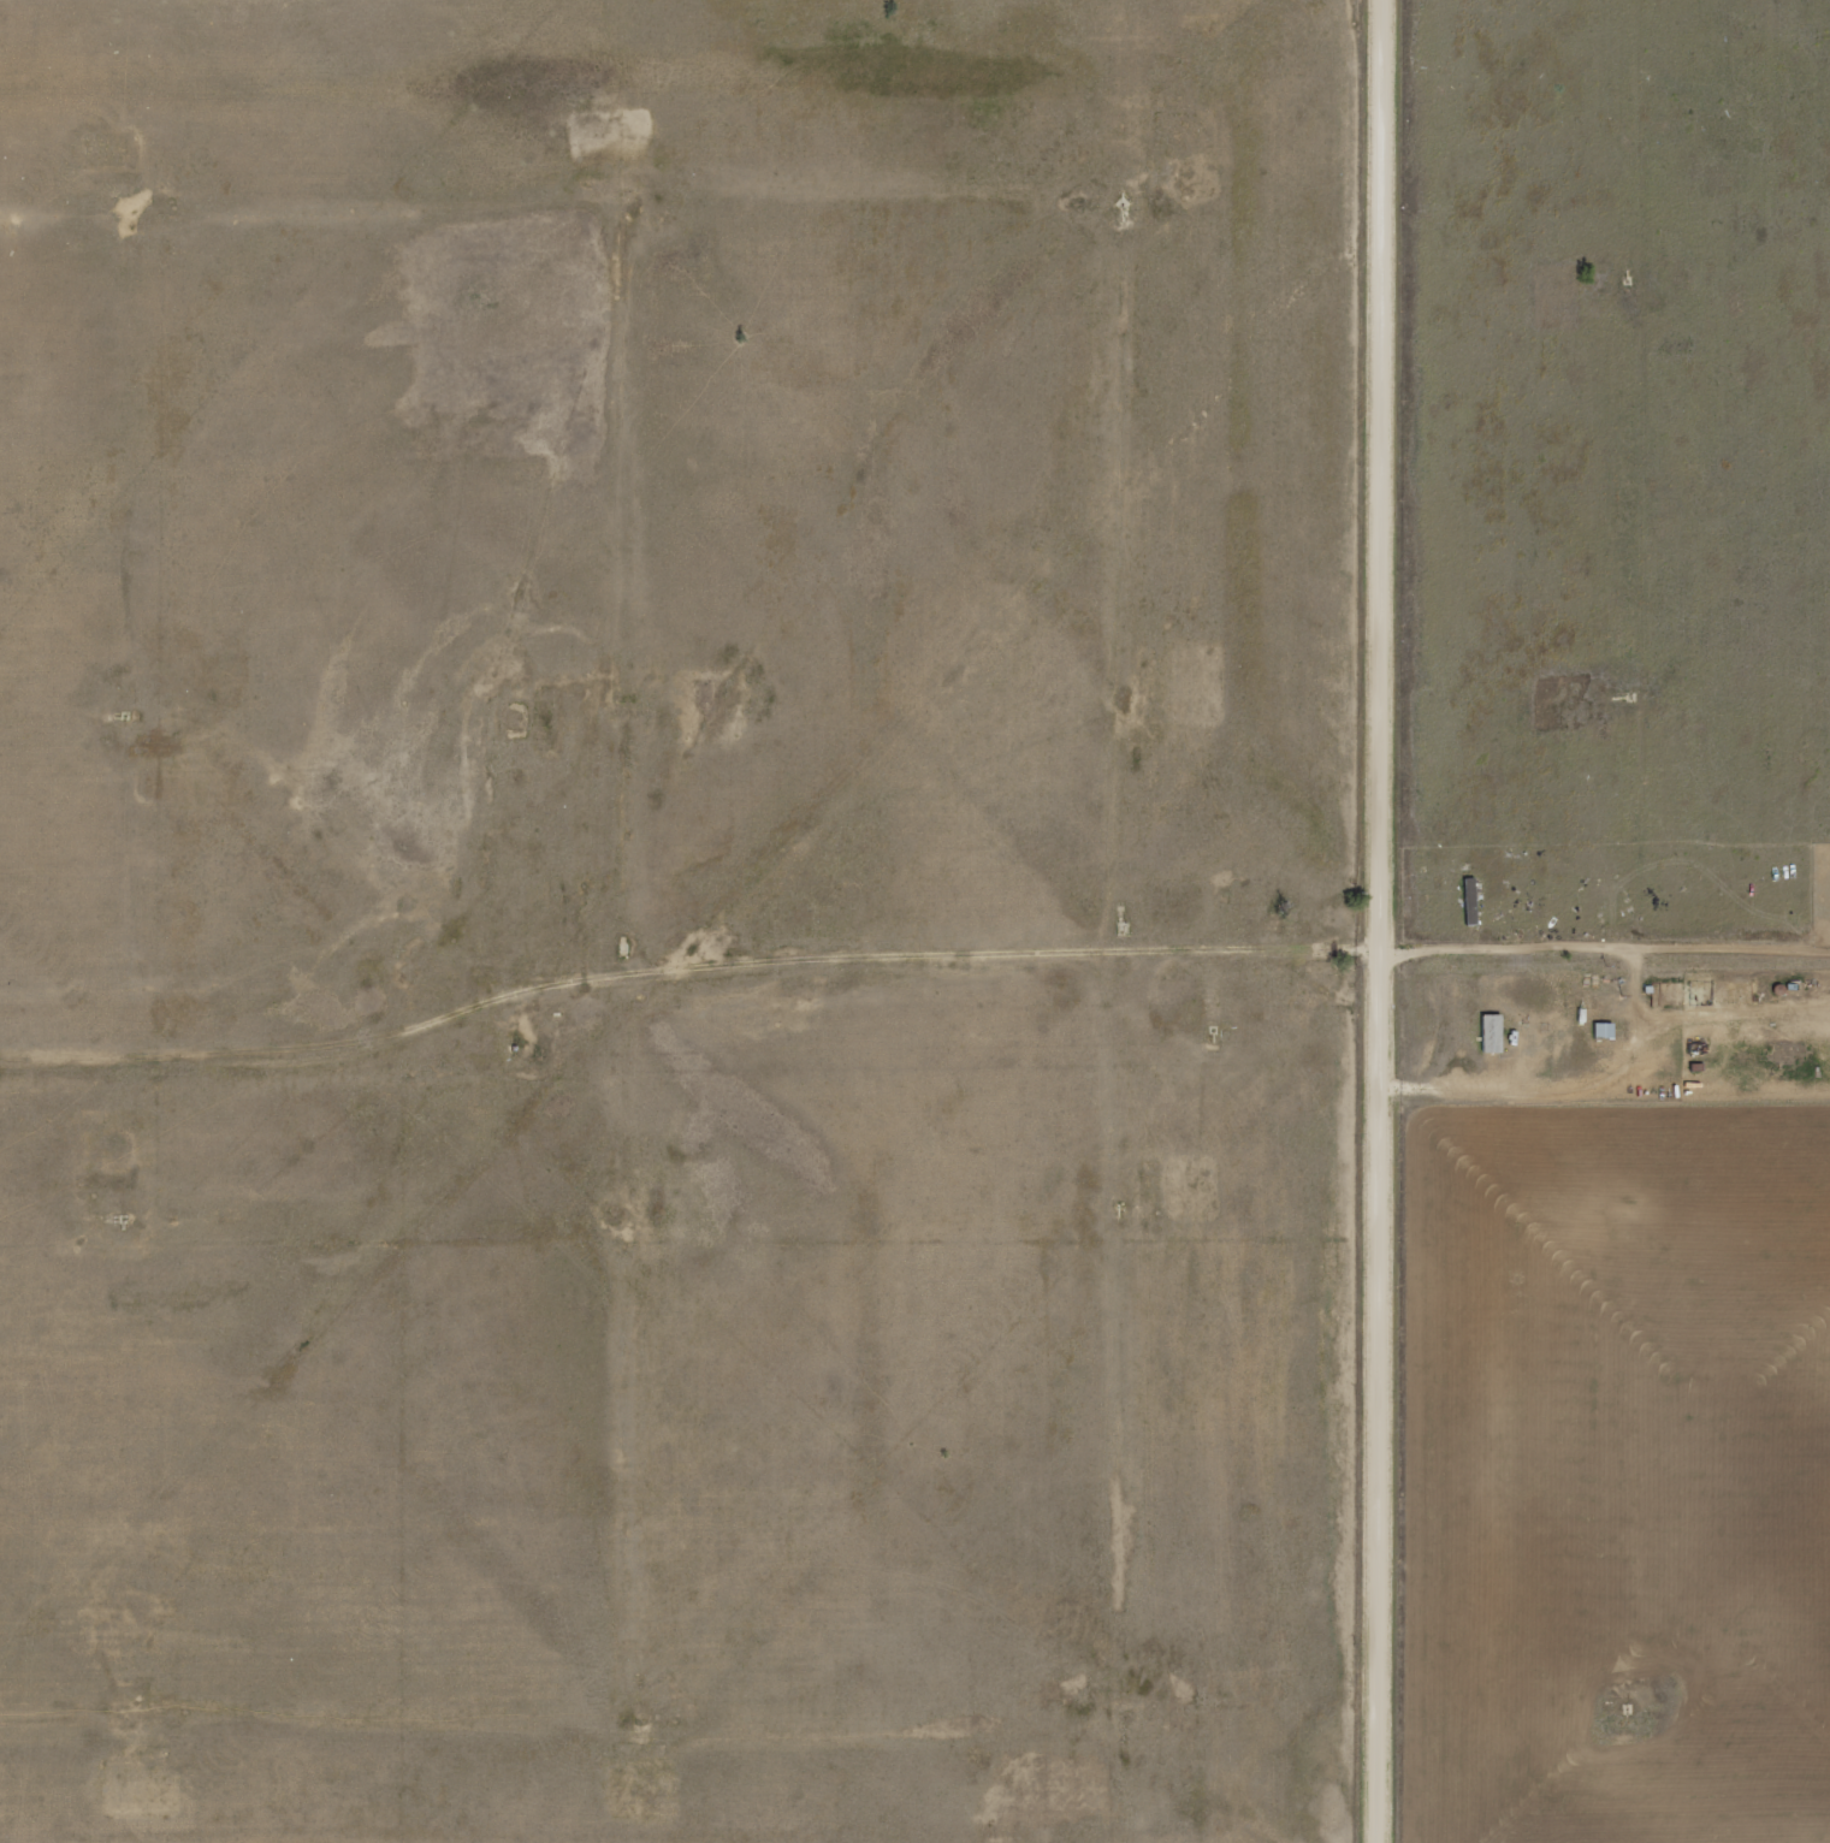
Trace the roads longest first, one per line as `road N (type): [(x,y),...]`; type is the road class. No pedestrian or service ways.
road 1 (residential): [(1385,1842),(1391,0)]

